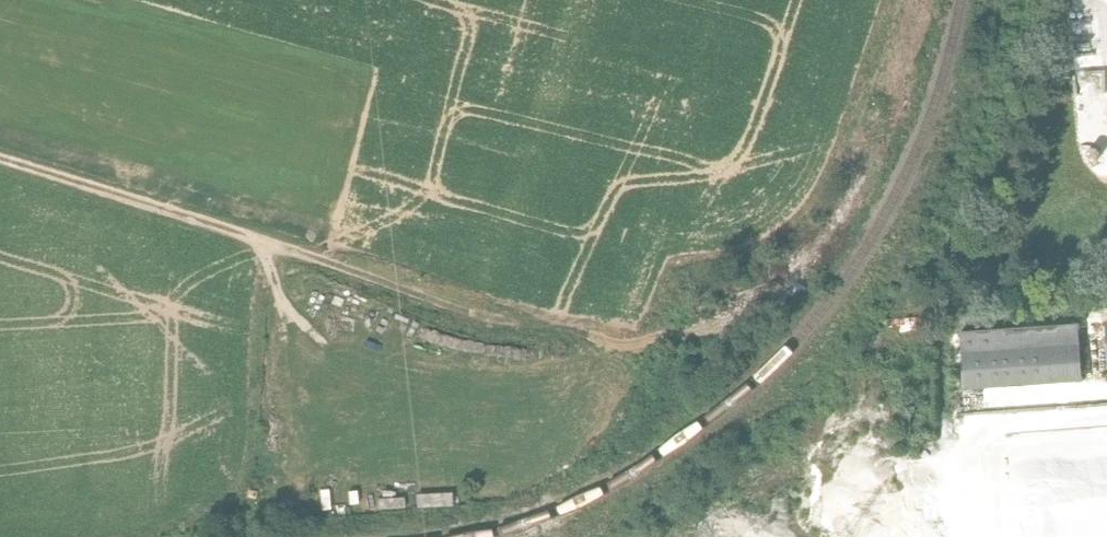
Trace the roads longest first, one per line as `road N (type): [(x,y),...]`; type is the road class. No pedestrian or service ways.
road 1 (track): [(0,159),(450,307)]

